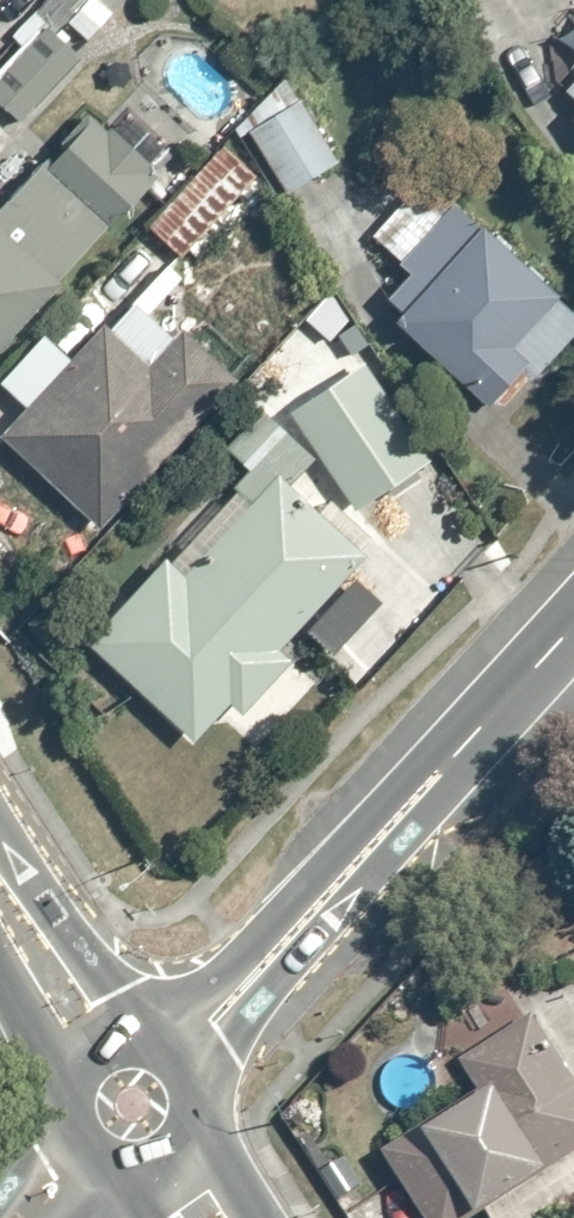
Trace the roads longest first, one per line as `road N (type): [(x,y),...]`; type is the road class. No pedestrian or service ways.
road 1 (tertiary): [(573,629),(253,978),(192,1059)]
road 2 (secondary): [(0,893),(96,1045)]
road 3 (secondary): [(85,1155),(73,1139),(65,1098),(70,1078),(96,1045)]
road 4 (secondary): [(192,1059),(204,1080),(204,1128),(174,1165)]

